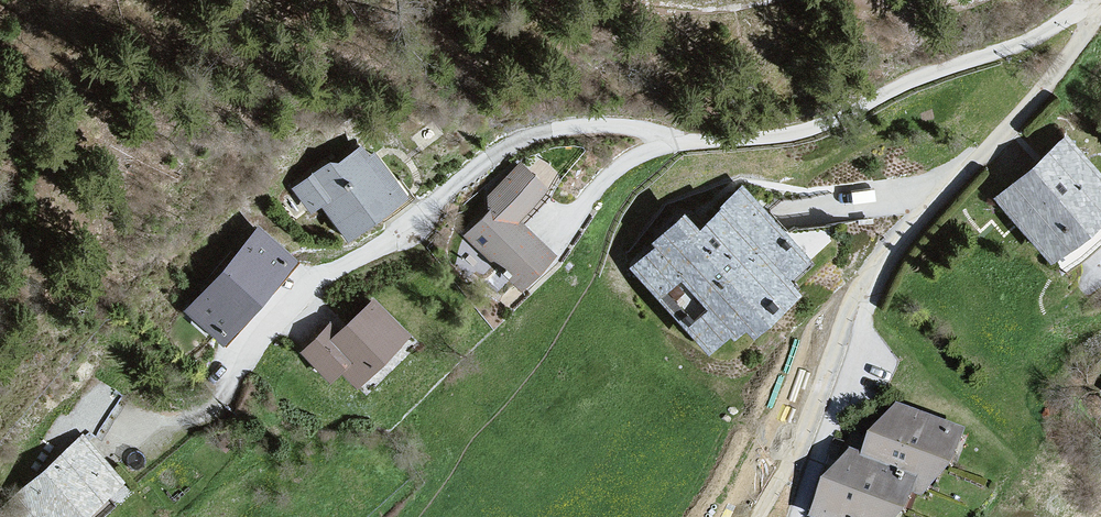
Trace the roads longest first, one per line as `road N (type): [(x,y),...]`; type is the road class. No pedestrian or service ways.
road 1 (residential): [(120,461),(158,421),(211,404),(307,295),(406,233),(504,150),(572,132),(719,149),(778,146),(824,134),(910,83),(1023,44),(1100,0)]
road 2 (residential): [(1100,2),(1060,68),(865,284),(817,406),(760,516)]

